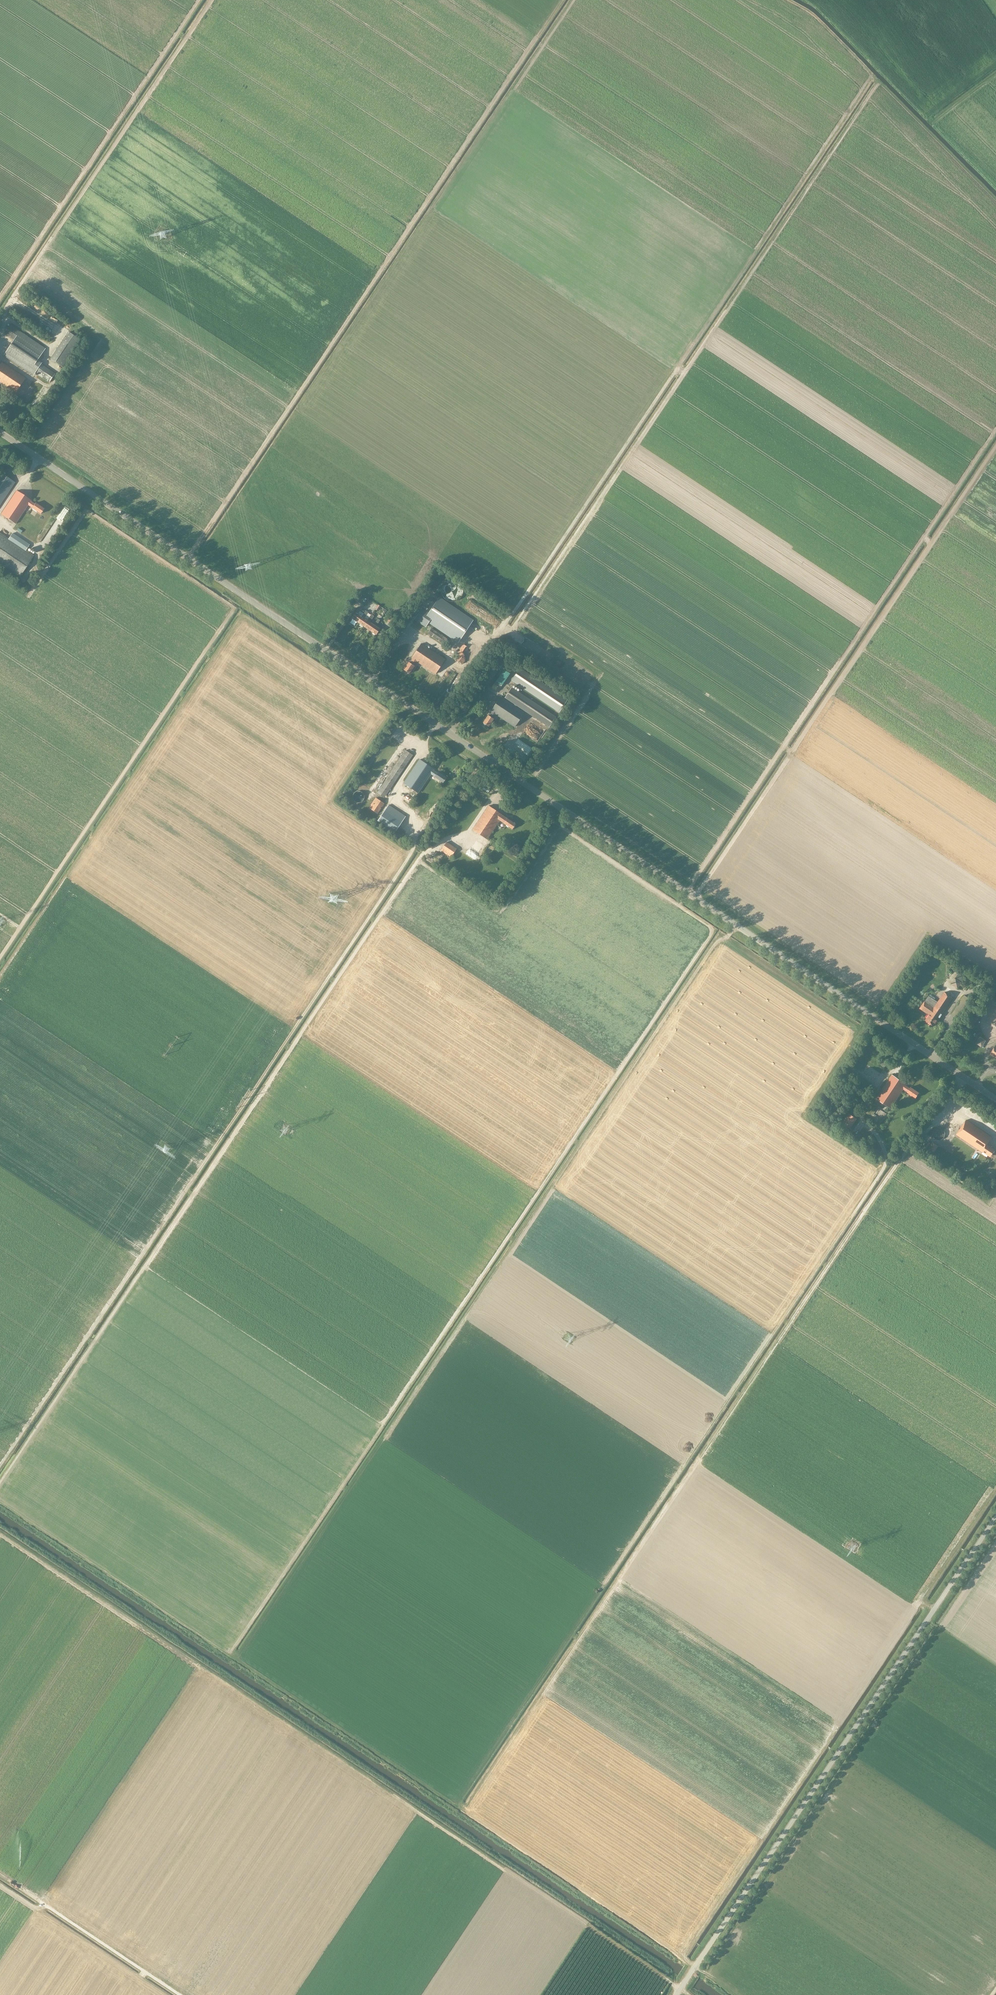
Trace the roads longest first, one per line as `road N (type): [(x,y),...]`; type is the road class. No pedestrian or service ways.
road 1 (secondary): [(995,1099),(0,432)]
road 2 (unclassified): [(676,1994),(995,1517)]

